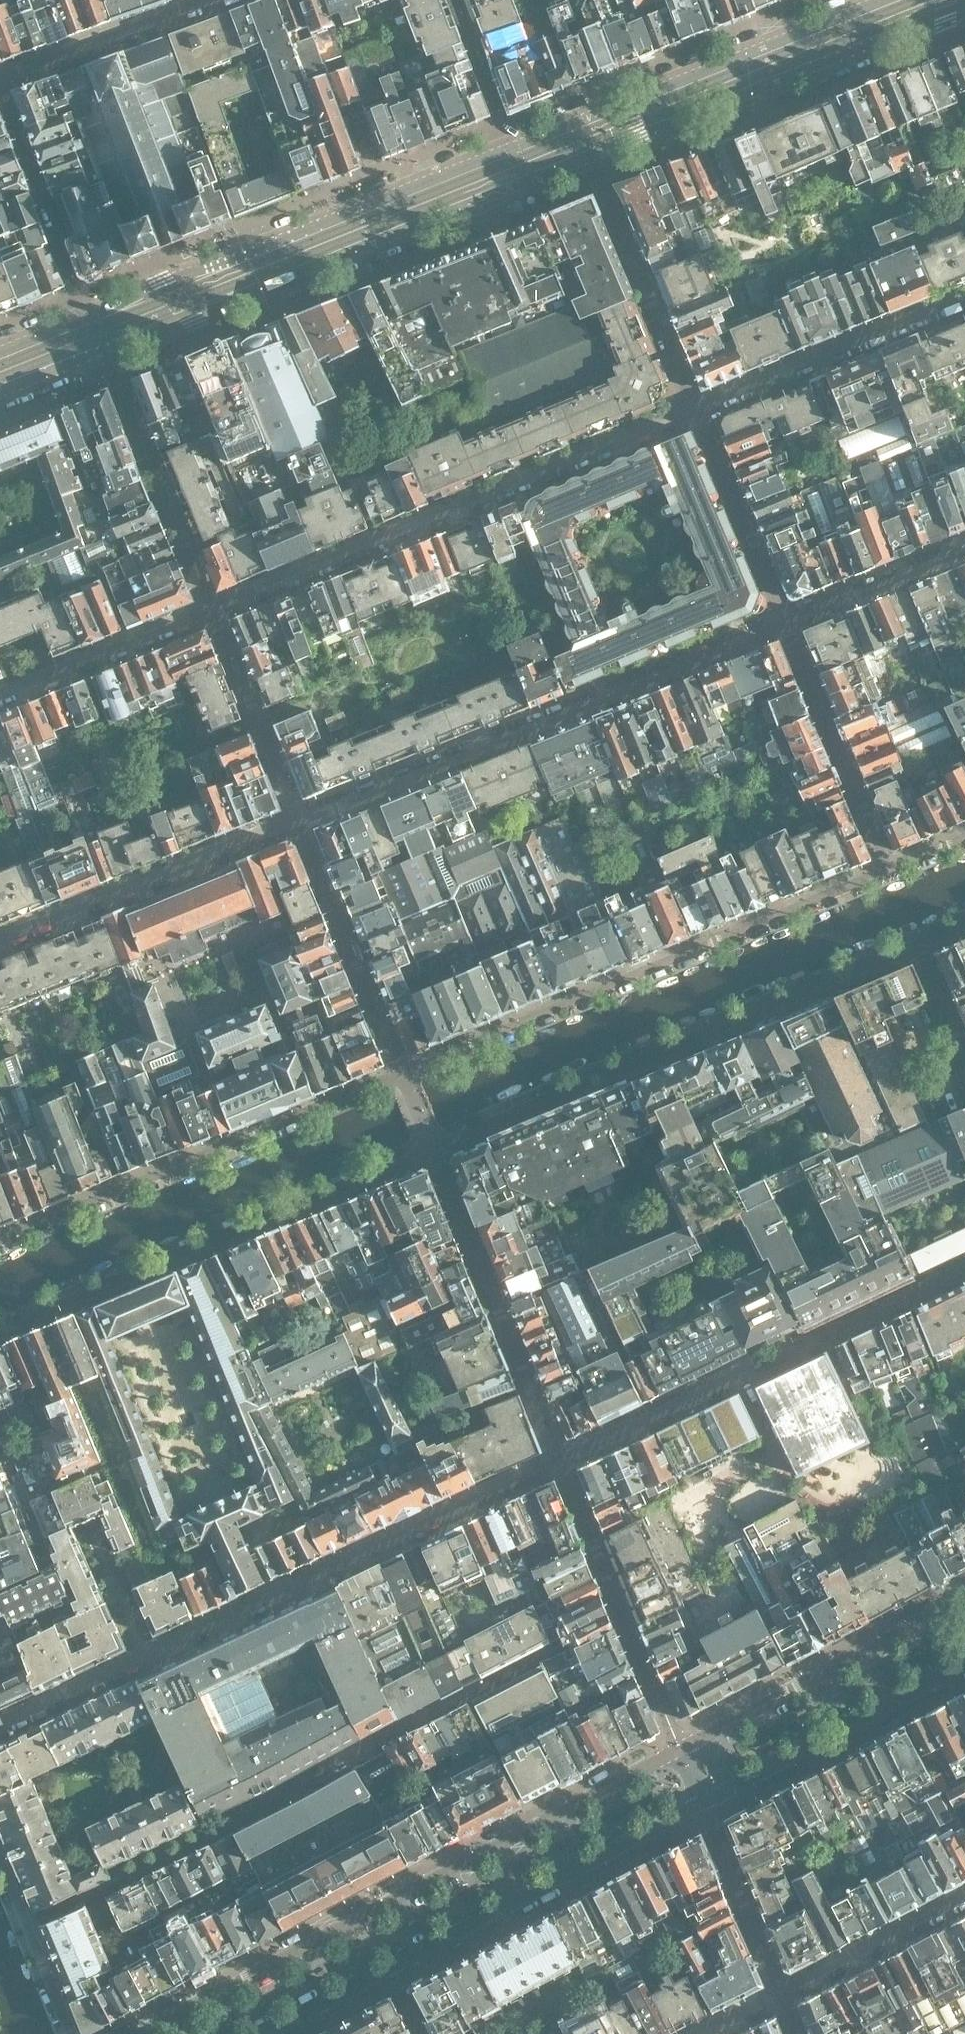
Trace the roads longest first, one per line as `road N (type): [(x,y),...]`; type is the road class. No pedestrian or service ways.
road 1 (residential): [(562,1458),(0,1726)]
road 2 (residential): [(680,1751),(137,2033)]
road 3 (residential): [(888,869),(400,1072)]
road 4 (residential): [(432,1148),(918,944)]
road 5 (residential): [(785,623),(296,816)]
road 6 (residential): [(695,409),(212,613)]
road 7 (residential): [(0,1330),(432,1148)]
road 8 (tertiary): [(99,333),(520,164)]
road 9 (residential): [(0,1240),(400,1072)]
road 10 (tertiary): [(584,139),(933,0)]
road 11 (residential): [(390,1971),(702,1807)]
road 12 (residential): [(562,1458),(432,1148)]
road 13 (residential): [(296,816),(0,943)]
road 14 (residential): [(964,1600),(680,1751)]
road 15 (residential): [(680,1751),(562,1458)]
road 16 (residential): [(212,613),(99,333)]
road 17 (residential): [(702,1807),(964,1668)]
road 18 (residential): [(584,139),(695,409)]
road 19 (residential): [(964,299),(695,409)]
road 20 (residential): [(296,816),(400,1072)]
road 21 (residential): [(785,623),(888,869)]
road 22 (residential): [(0,92),(99,333)]
road 23 (residential): [(0,80),(223,0)]
road 24 (residential): [(695,409),(785,623)]
road 25 (residential): [(212,613),(0,697)]
road 26 (residential): [(296,816),(212,613)]
road 27 (residential): [(964,1893),(779,1989)]
road 28 (residential): [(779,1989),(702,1807)]
road 29 (residential): [(964,549),(785,623)]
road 30 (residential): [(520,164),(458,0)]
road 31 (residential): [(265,2033),(390,1971)]
road 32 (residential): [(964,1056),(918,944)]

